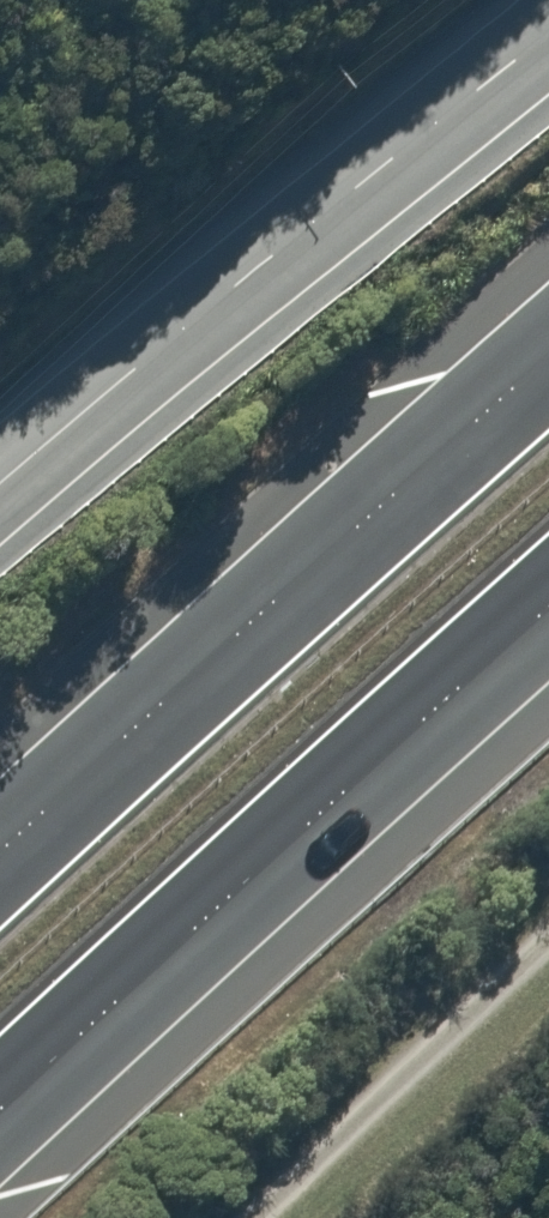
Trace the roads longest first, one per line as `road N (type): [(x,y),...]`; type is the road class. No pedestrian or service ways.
road 1 (trunk): [(548,621),(0,1124)]
road 2 (trunk): [(0,865),(548,368)]
road 3 (unclassified): [(0,489),(548,26)]

